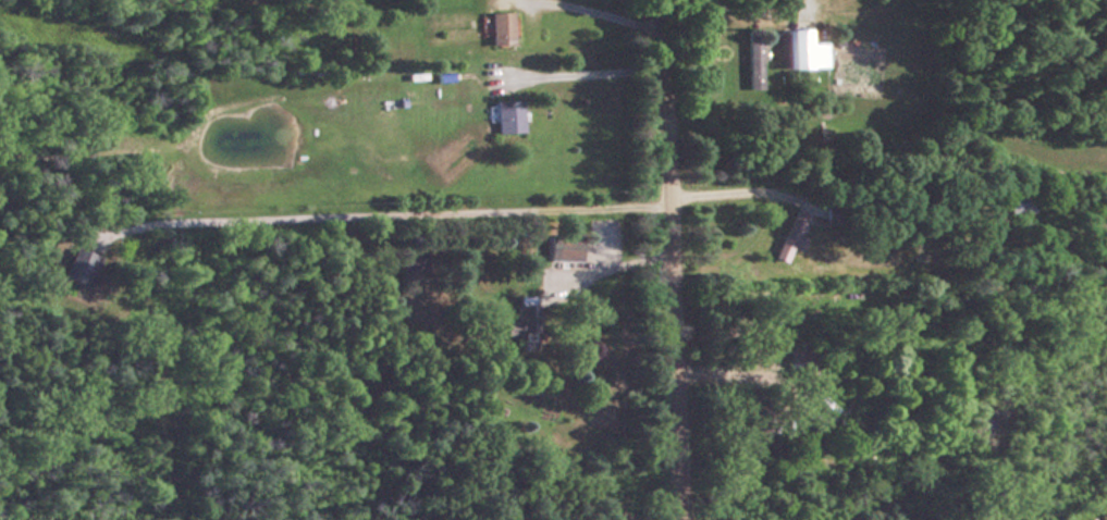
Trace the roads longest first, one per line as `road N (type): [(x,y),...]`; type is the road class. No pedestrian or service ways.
road 1 (residential): [(682,519),(658,0)]

